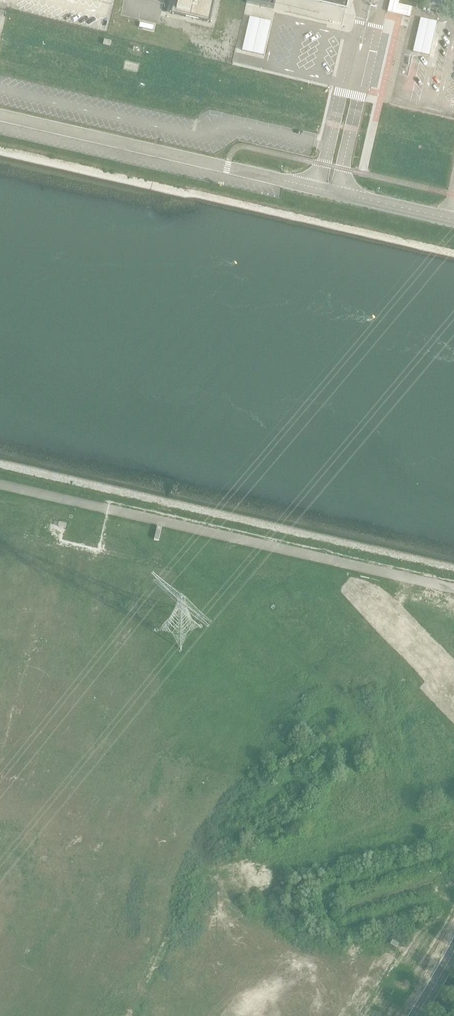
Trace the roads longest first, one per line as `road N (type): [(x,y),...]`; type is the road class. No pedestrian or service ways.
road 1 (unclassified): [(453,220),(0,115)]
road 2 (unclassified): [(0,487),(453,590)]

